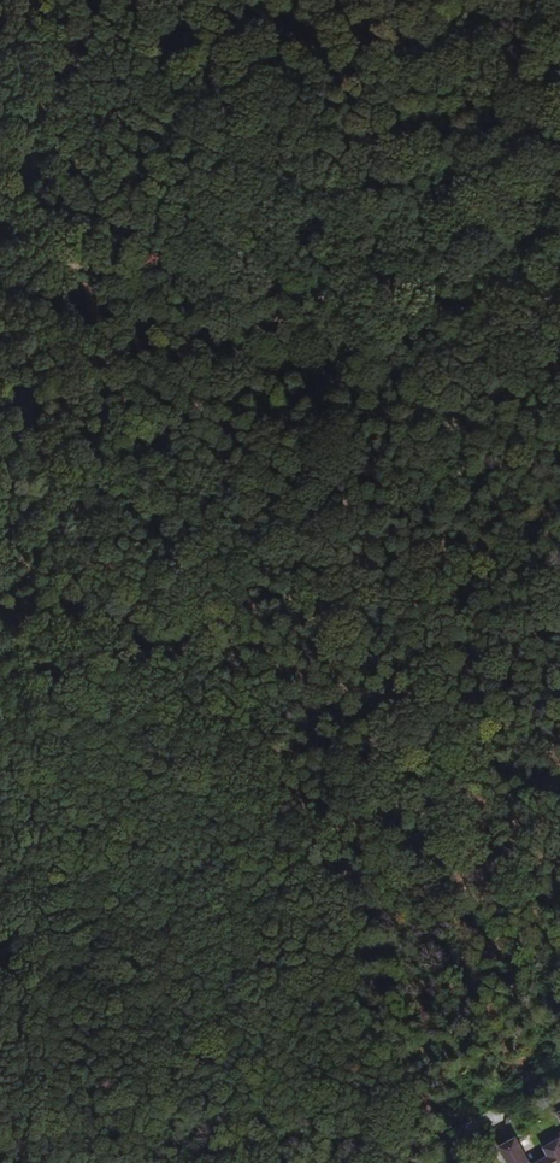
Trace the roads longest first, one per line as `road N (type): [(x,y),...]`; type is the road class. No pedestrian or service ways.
road 1 (track): [(88,258),(329,876),(263,1162)]
road 2 (track): [(88,258),(413,311),(559,298)]

